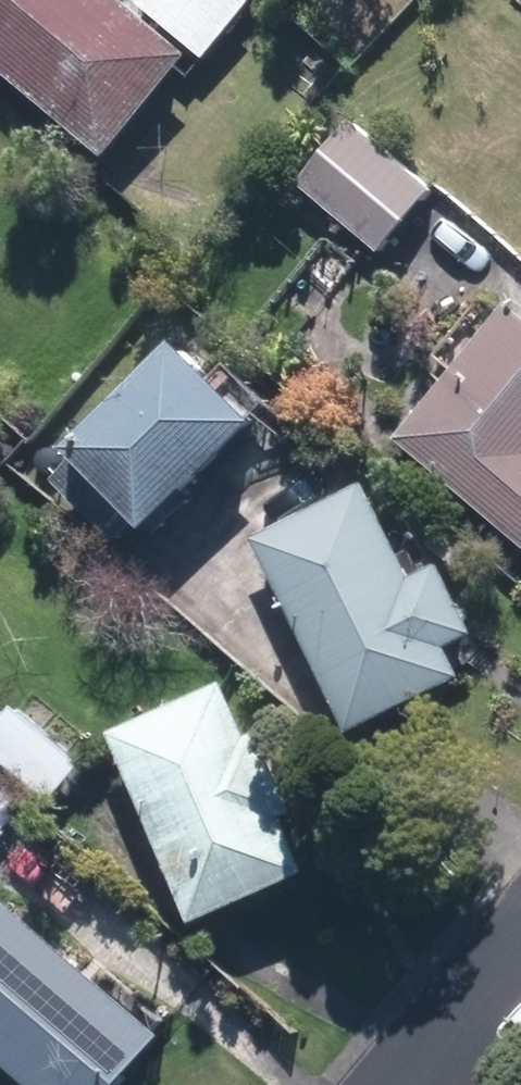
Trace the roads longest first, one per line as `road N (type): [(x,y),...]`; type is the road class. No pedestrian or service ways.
road 1 (residential): [(520,957),(414,1084)]

